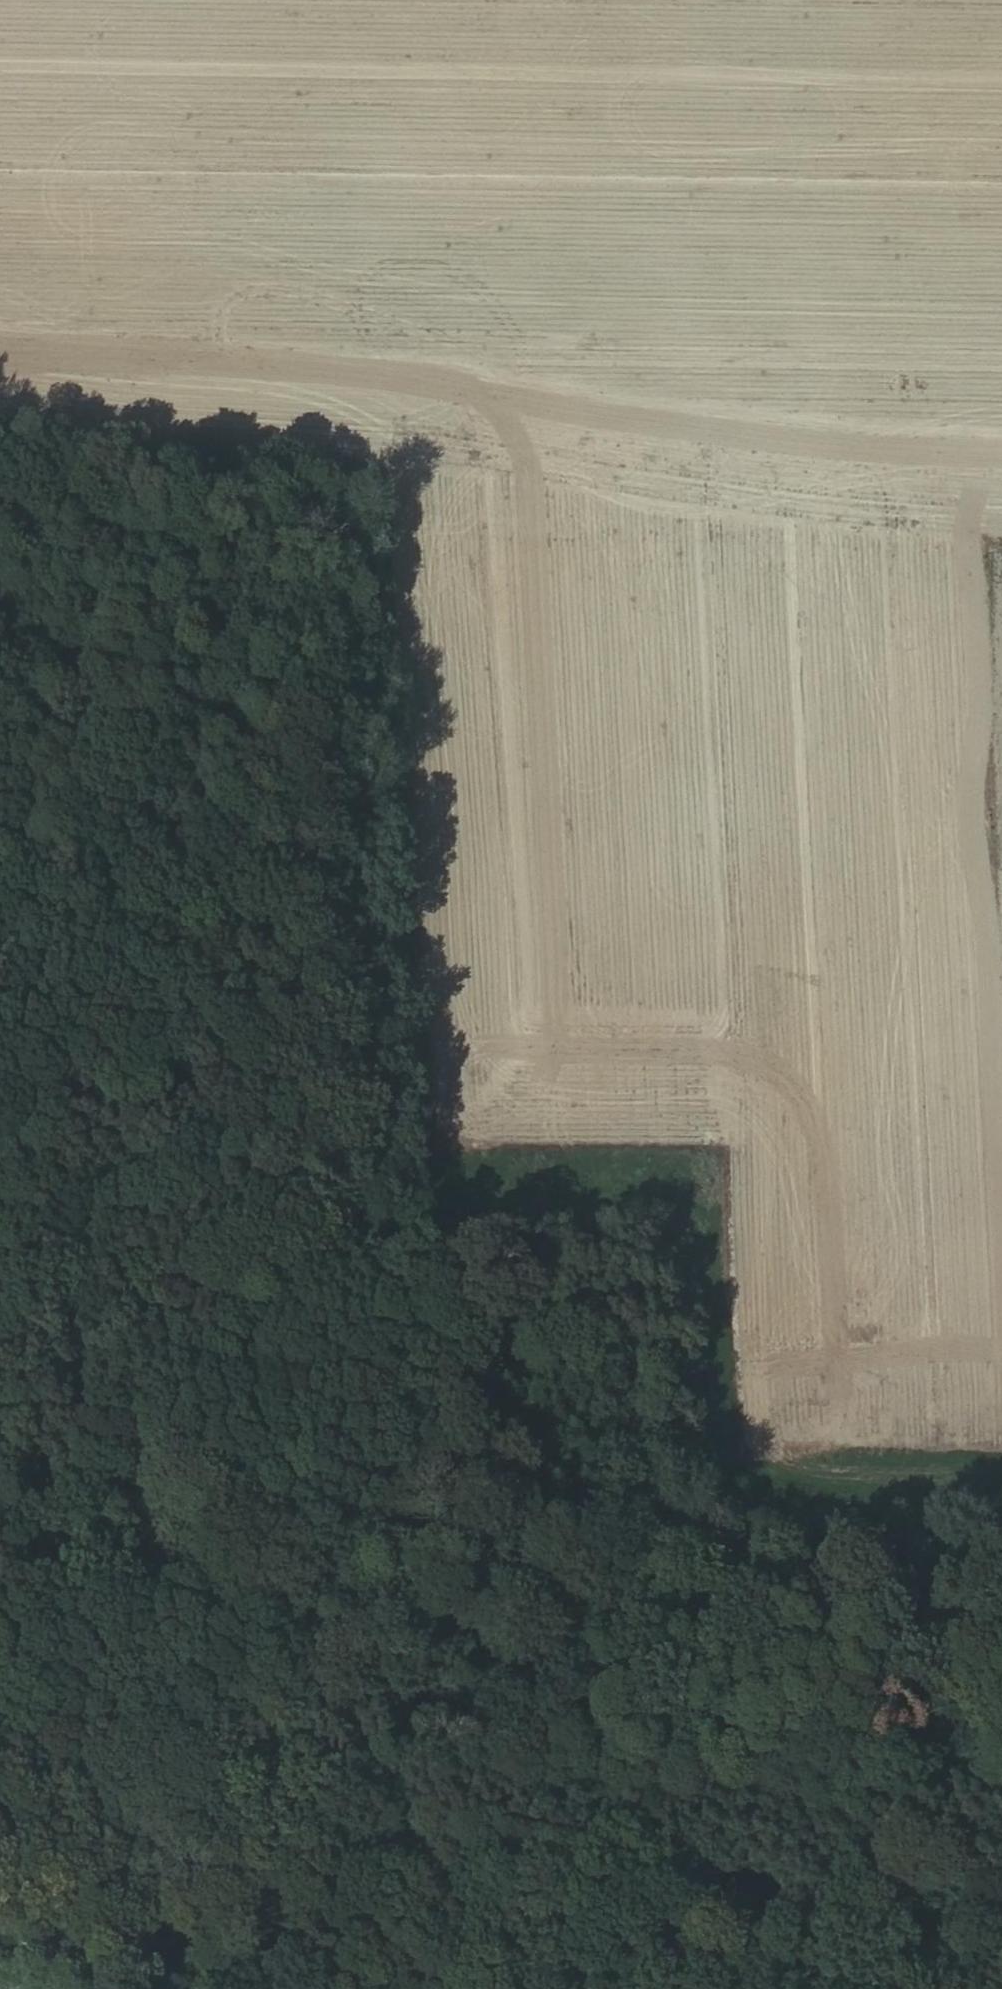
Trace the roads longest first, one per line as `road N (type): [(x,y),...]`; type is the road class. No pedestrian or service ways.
road 1 (track): [(0,1936),(127,1988)]

